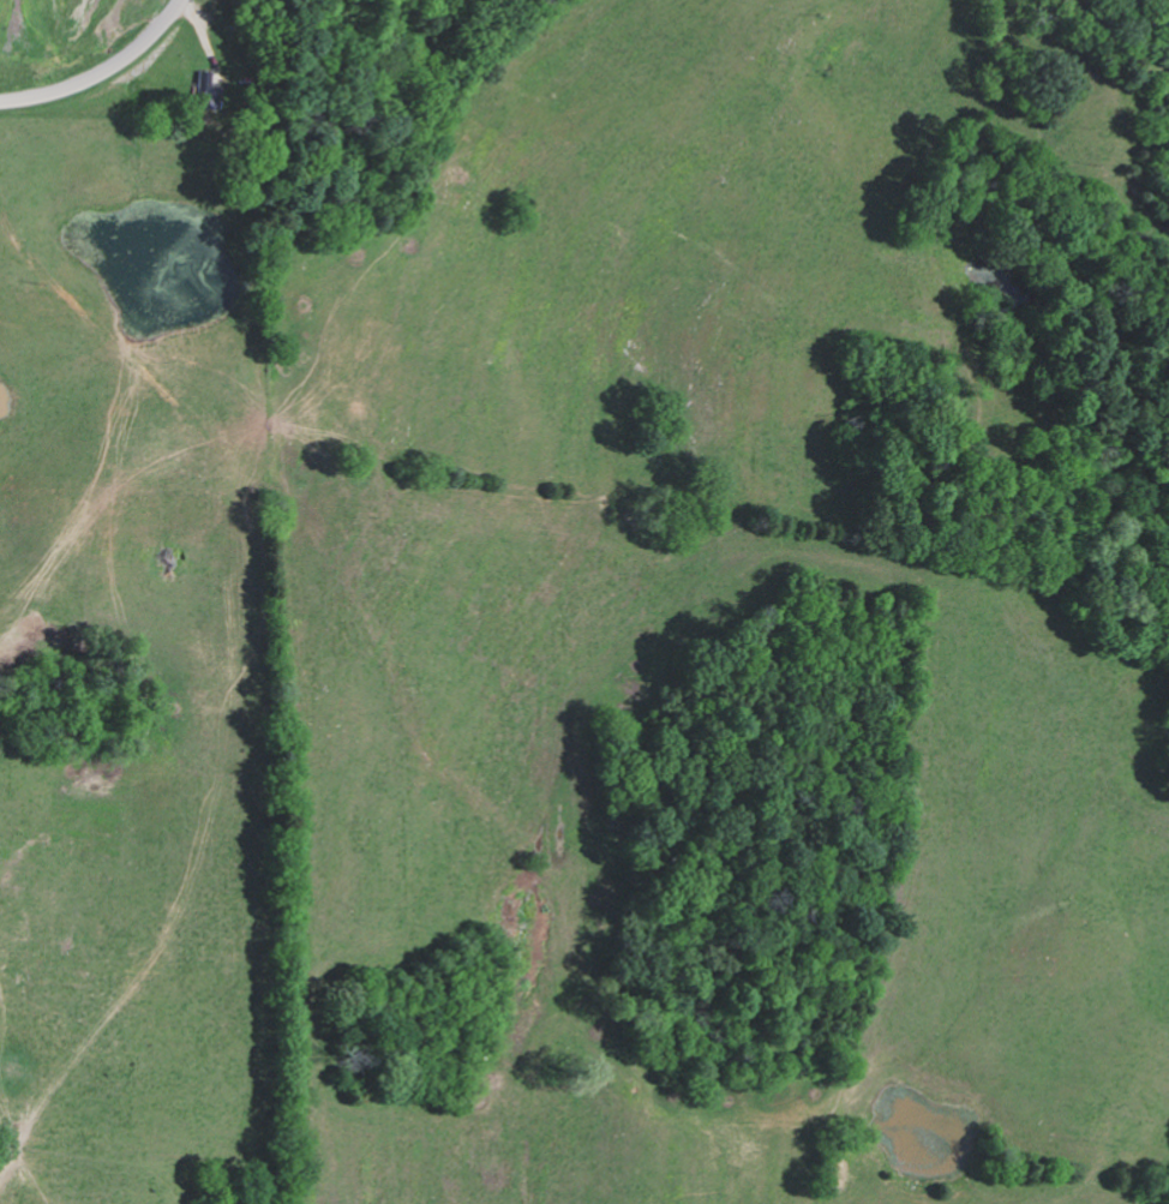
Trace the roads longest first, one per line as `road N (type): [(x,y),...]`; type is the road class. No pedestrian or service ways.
road 1 (residential): [(0,101),(95,76),(156,32),(182,0)]

